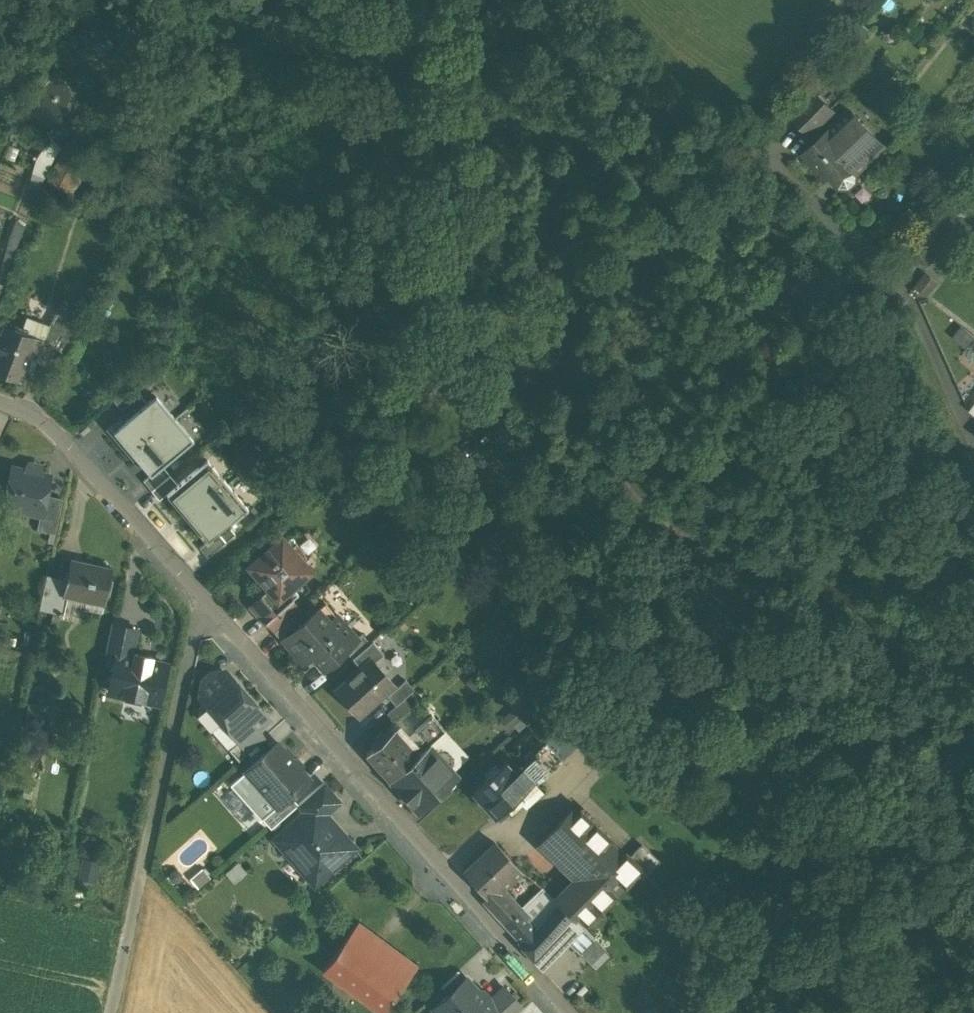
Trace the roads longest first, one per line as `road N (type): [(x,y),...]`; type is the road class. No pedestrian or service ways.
road 1 (residential): [(0,403),(37,420),(71,450),(570,1012)]
road 2 (track): [(210,608),(193,638),(112,1012)]

